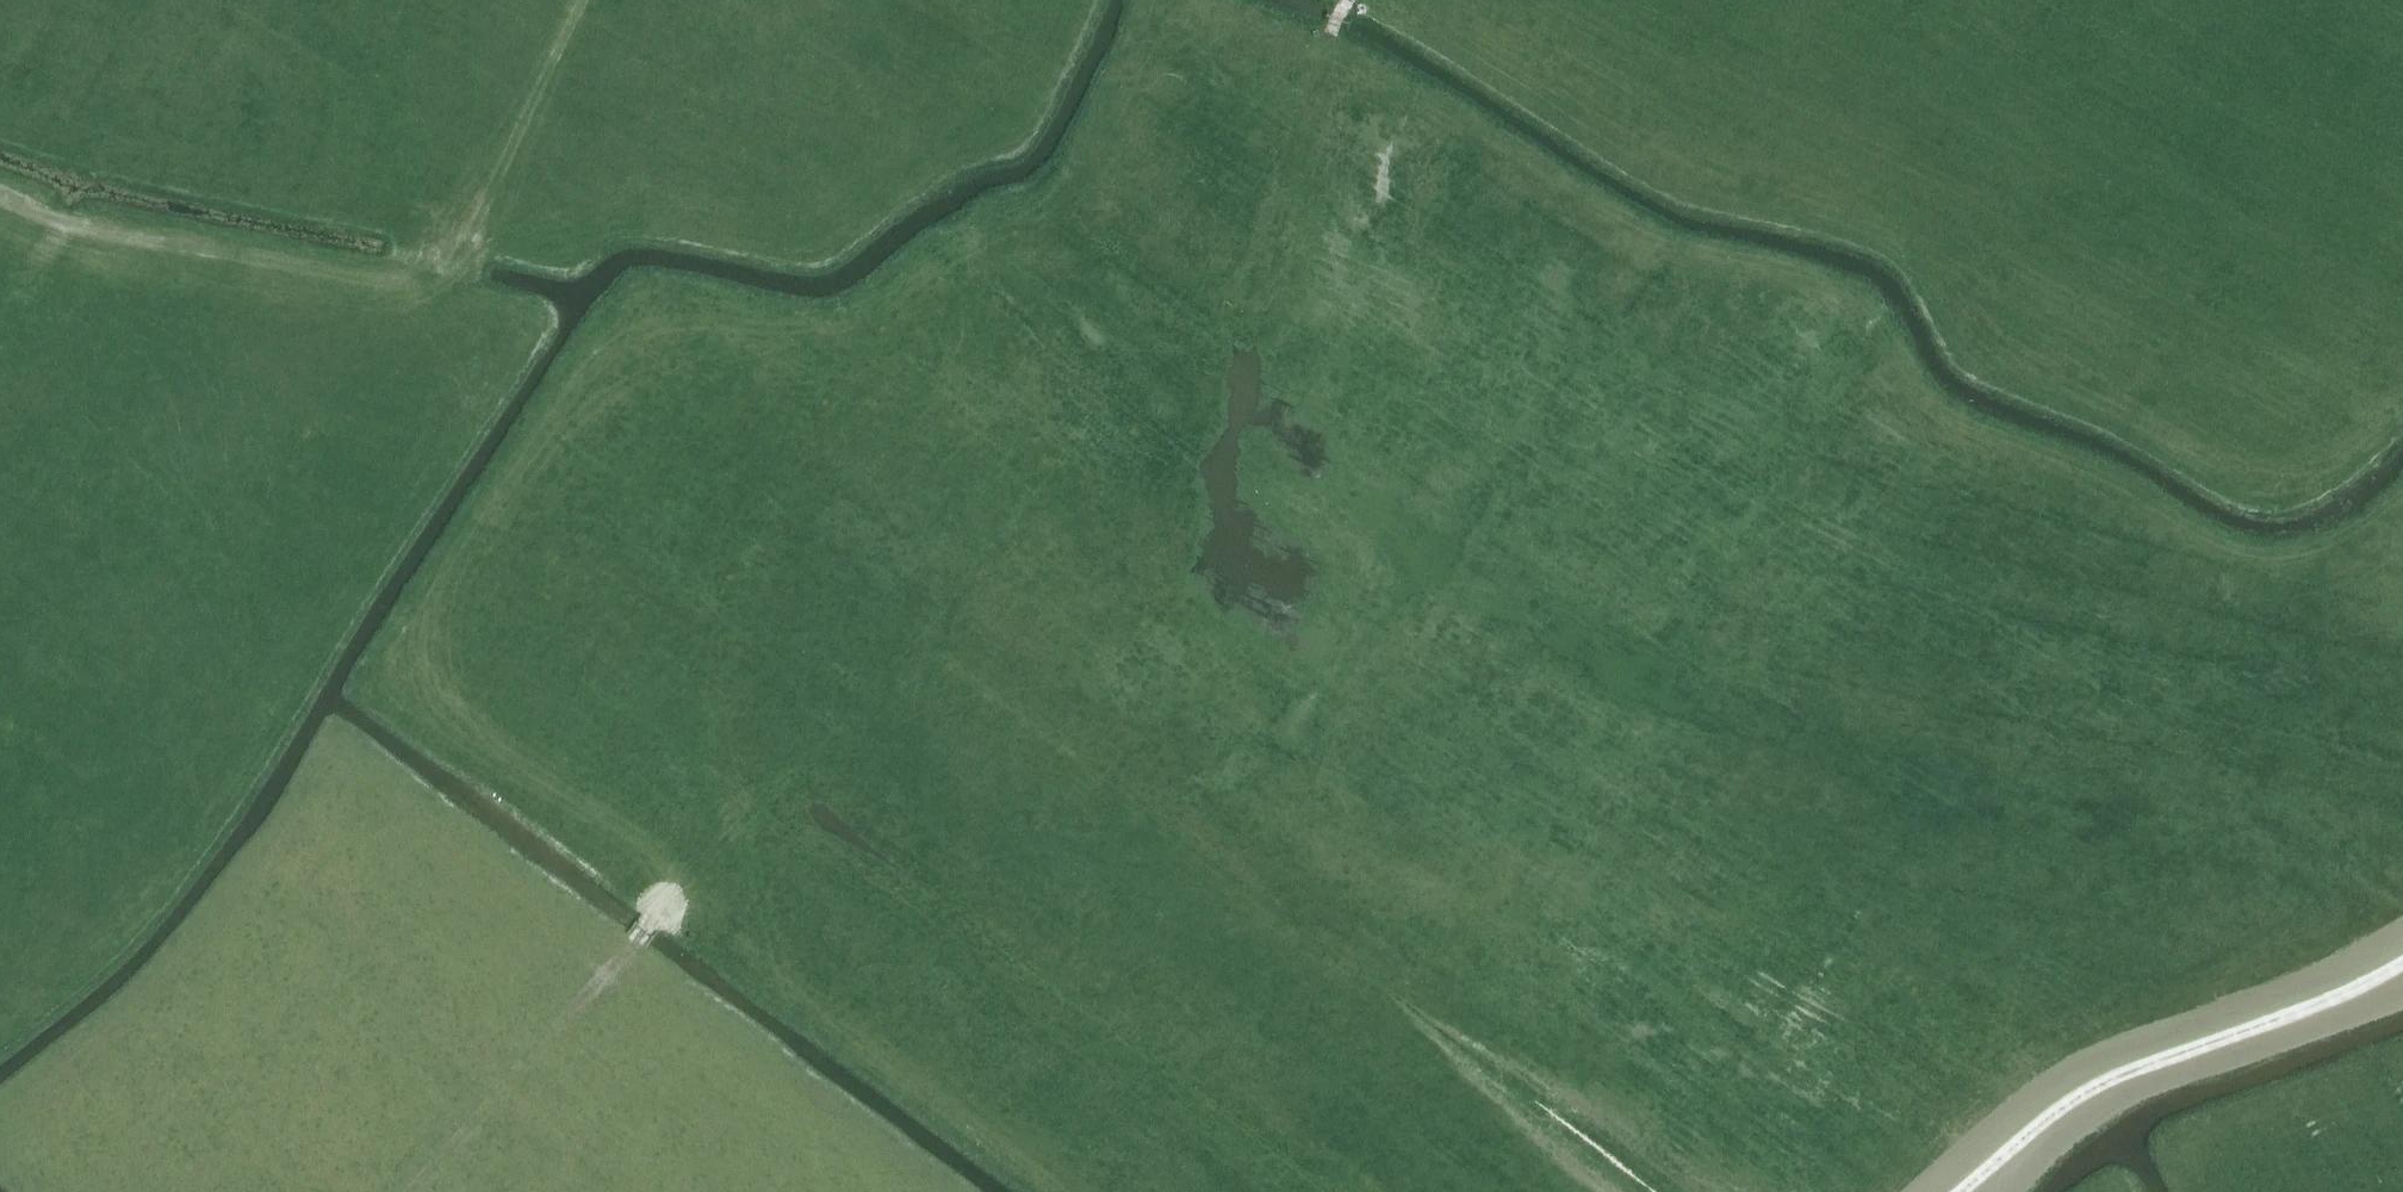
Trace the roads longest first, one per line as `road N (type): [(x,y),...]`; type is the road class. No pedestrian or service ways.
road 1 (track): [(0,197),(90,235),(397,293),(434,285),(464,261),(484,223)]
road 2 (track): [(1991,1191),(2057,1133),(2140,1086),(2402,984)]

